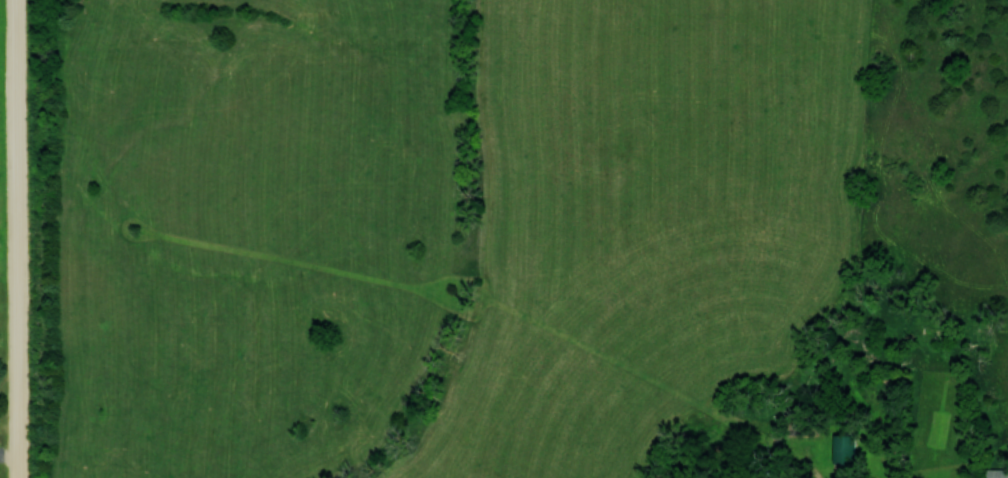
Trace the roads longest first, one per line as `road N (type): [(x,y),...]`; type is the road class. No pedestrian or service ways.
road 1 (residential): [(23,477),(20,0)]

